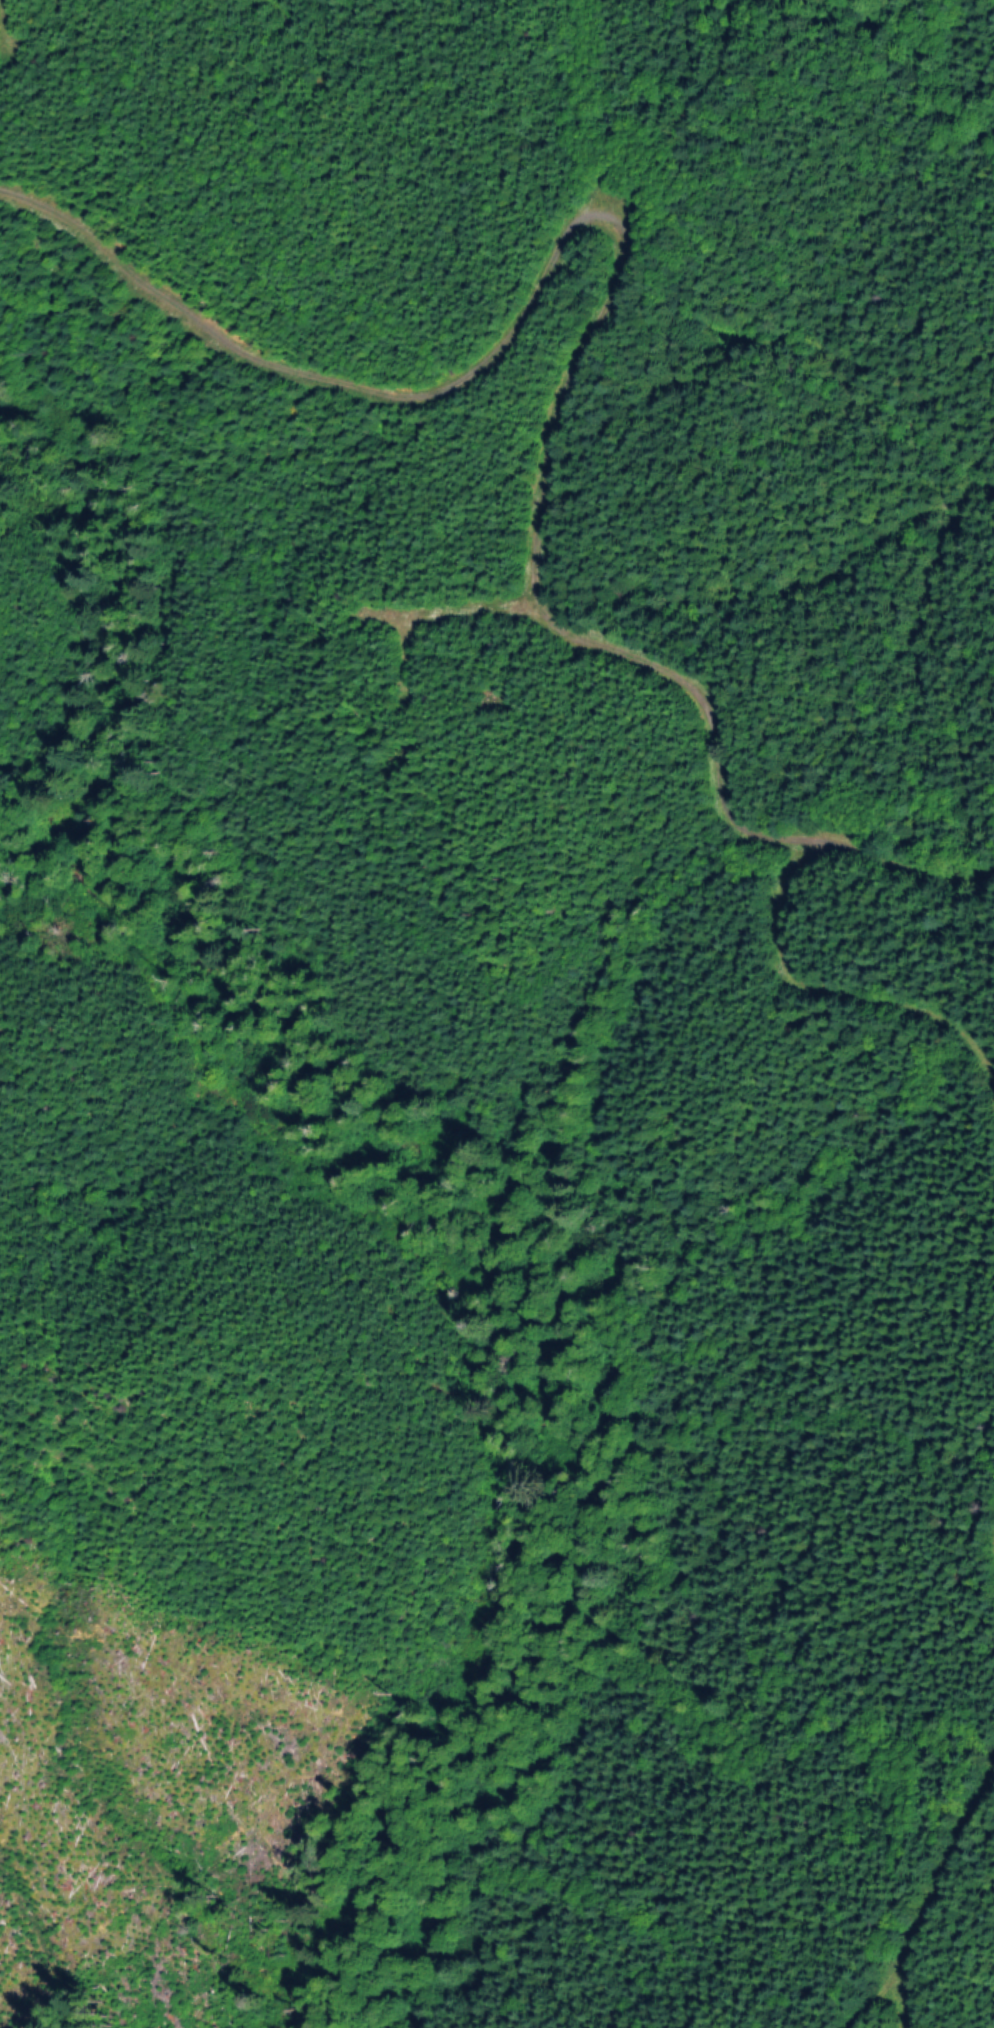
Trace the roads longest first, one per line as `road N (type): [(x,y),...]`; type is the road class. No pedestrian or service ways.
road 1 (track): [(993,828),(945,834),(741,768),(639,647),(560,611),(560,503),(621,328),(603,261),(572,231),(368,358),(290,352),(0,179)]

